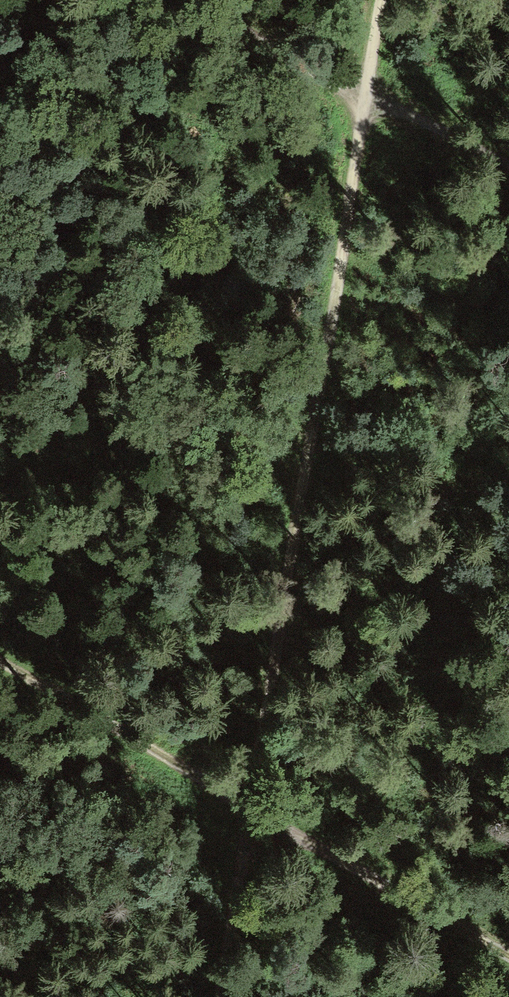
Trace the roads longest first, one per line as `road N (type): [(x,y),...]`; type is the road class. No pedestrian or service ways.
road 1 (track): [(217,996),(380,0)]
road 2 (track): [(508,958),(0,664)]
road 3 (track): [(180,0),(508,169)]

